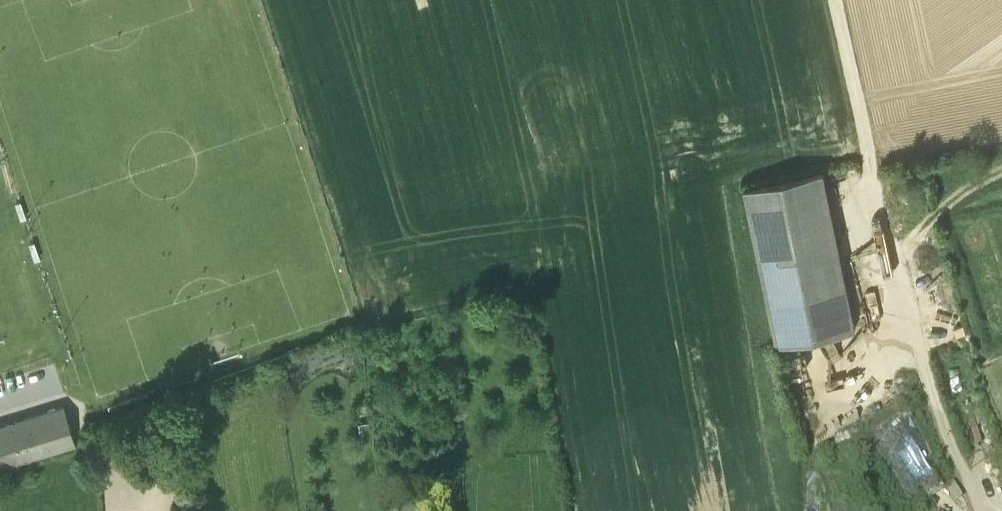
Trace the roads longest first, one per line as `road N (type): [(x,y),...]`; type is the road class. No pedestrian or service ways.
road 1 (track): [(980,510),(923,362),(870,172),(835,0)]

